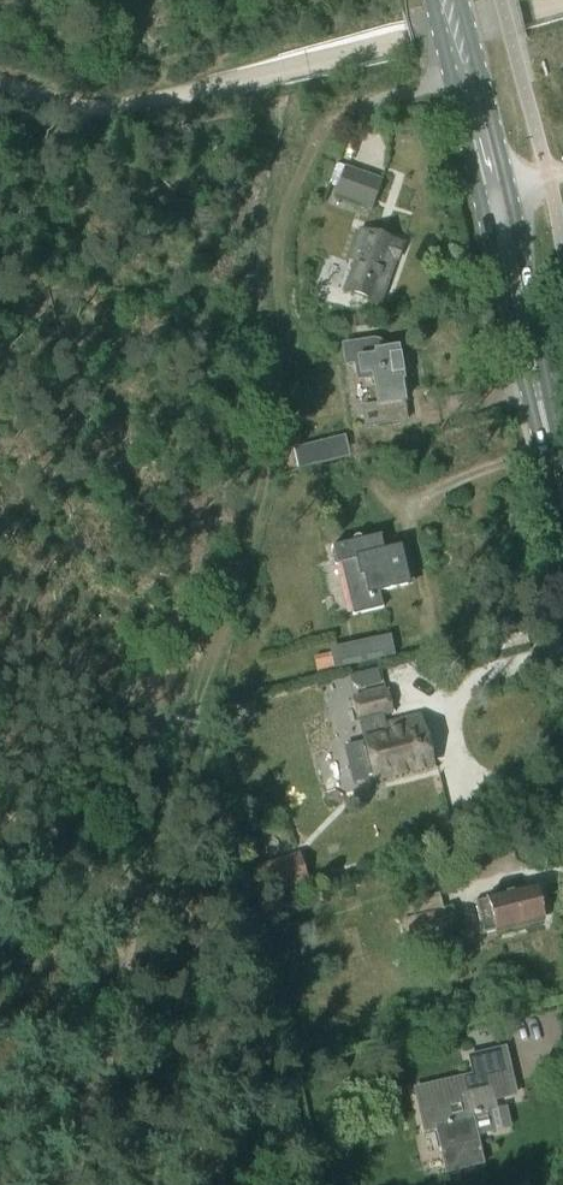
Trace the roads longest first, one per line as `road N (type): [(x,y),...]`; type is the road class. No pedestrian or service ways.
road 1 (track): [(358,105),(319,139),(274,231),(296,354),(281,438),(63,1184)]
road 2 (primary): [(562,503),(446,0)]
road 3 (track): [(145,899),(0,811)]

